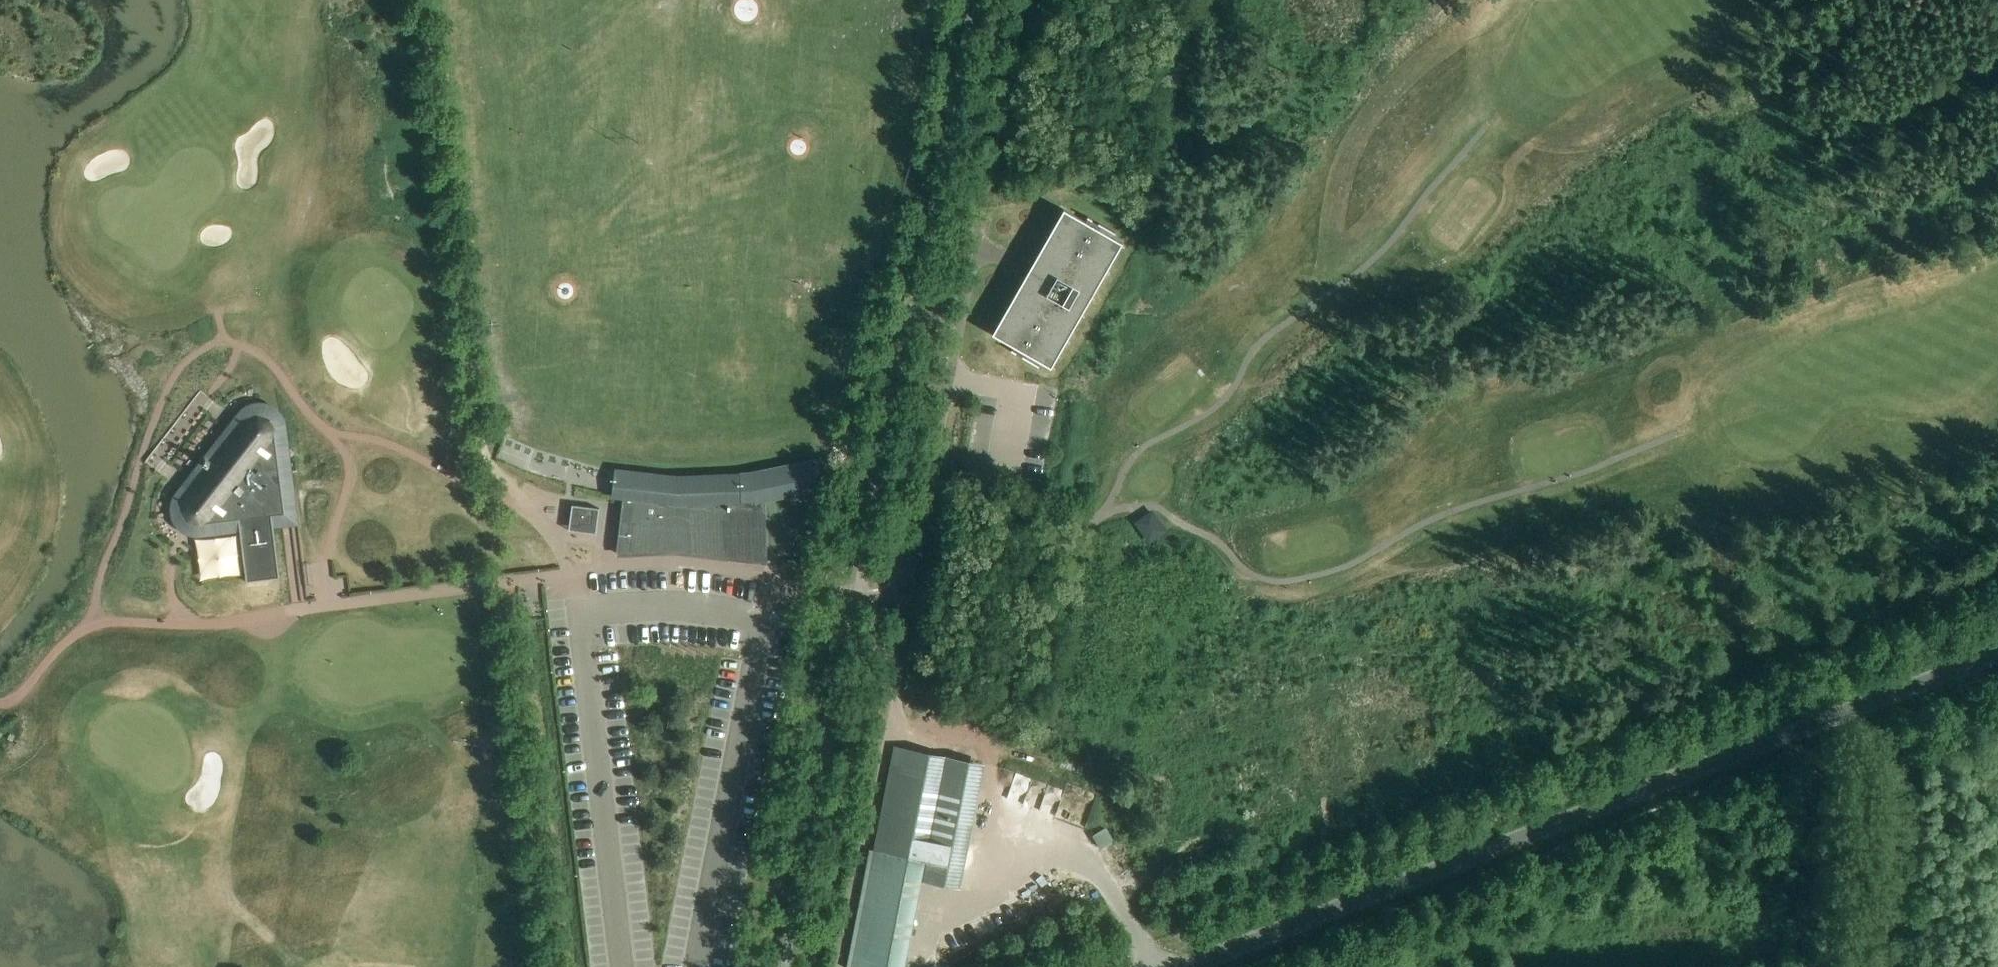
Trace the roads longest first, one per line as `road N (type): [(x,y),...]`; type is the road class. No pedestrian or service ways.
road 1 (unclassified): [(1997,654),(1185,966)]
road 2 (track): [(419,0),(483,451),(532,516)]

